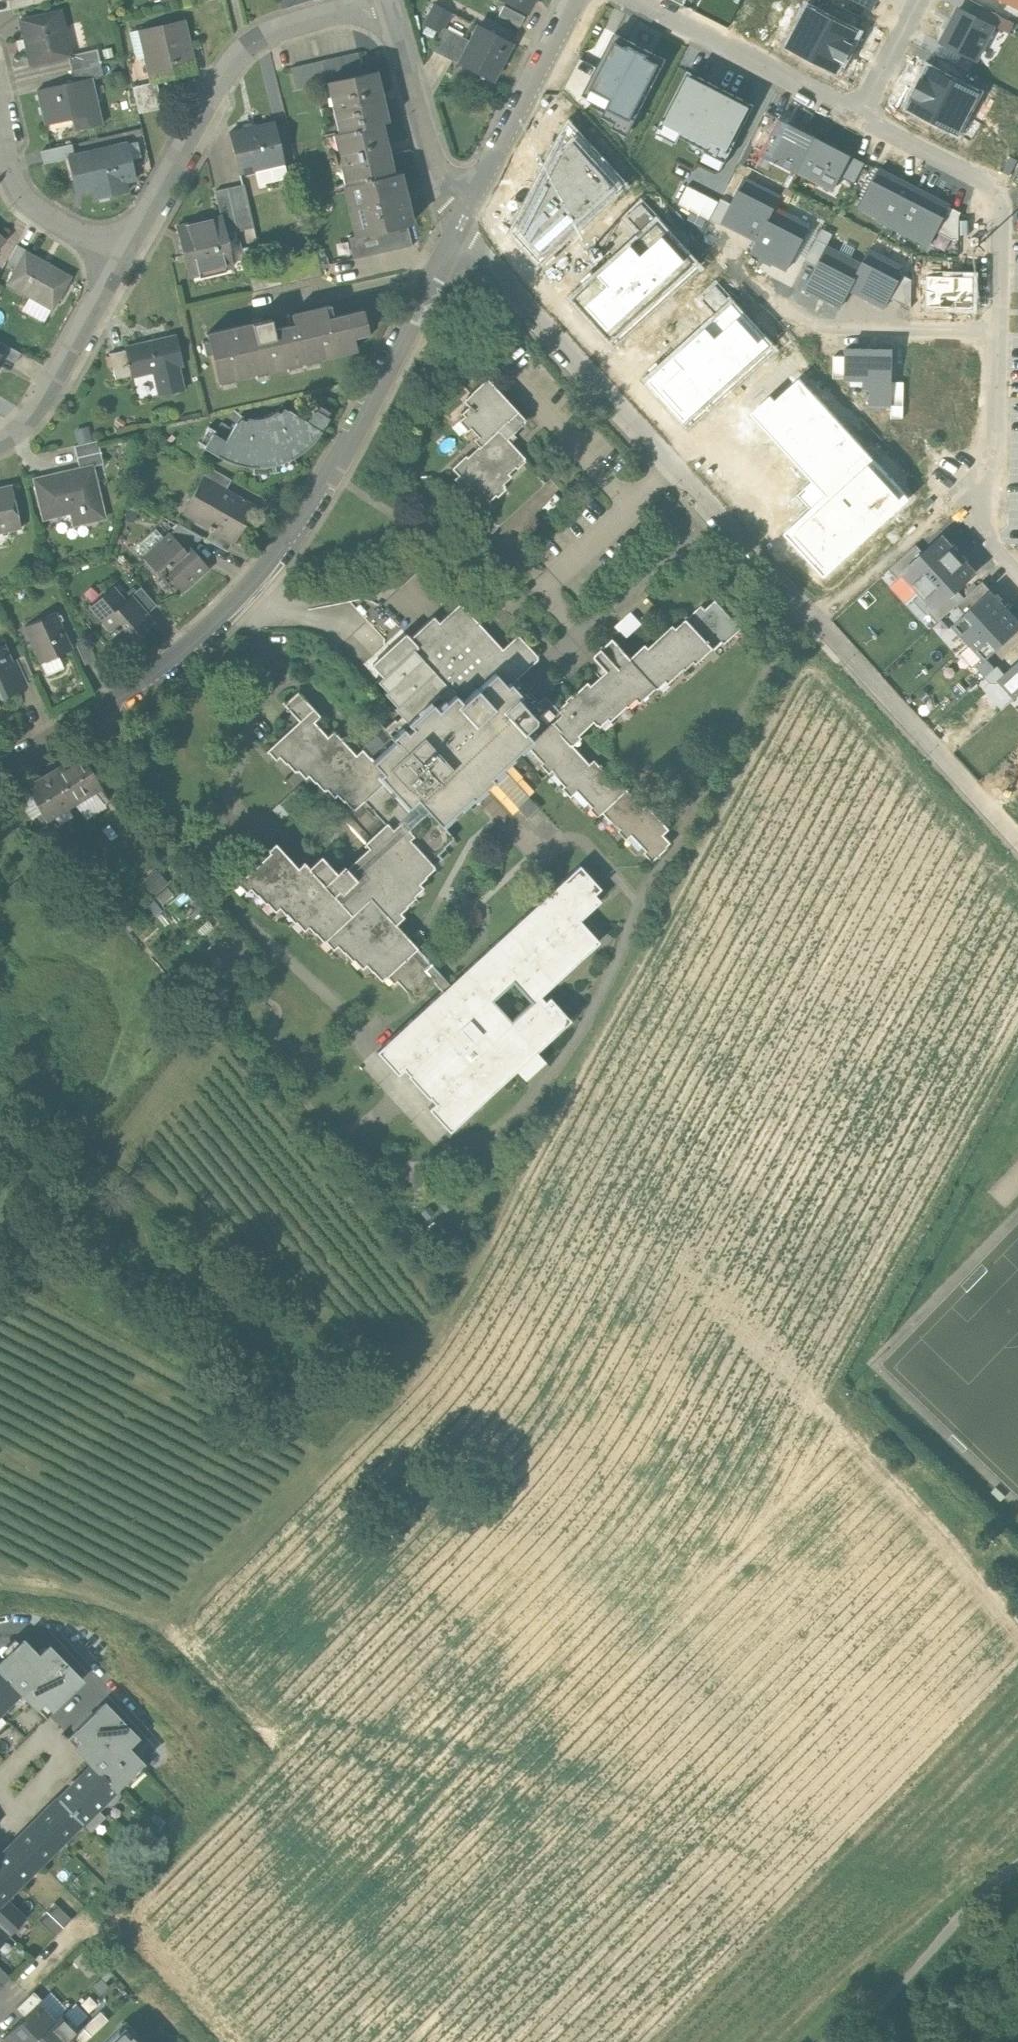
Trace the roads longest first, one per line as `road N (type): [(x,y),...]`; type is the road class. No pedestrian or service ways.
road 1 (unclassified): [(461,220),(714,512),(1017,839)]
road 2 (residential): [(461,220),(341,459),(254,581),(103,714),(0,771)]
road 3 (residential): [(317,0),(263,22),(236,51),(127,243)]
road 4 (residential): [(860,113),(999,189),(997,329)]
road 5 (residential): [(997,329),(996,462),(954,501),(1017,572)]
road 6 (residential): [(632,0),(860,113)]
road 7 (residential): [(577,0),(461,220)]
road 8 (track): [(849,2041),(990,1888),(1017,1869)]
road 9 (residential): [(461,220),(435,170),(391,0)]
road 10 (residential): [(127,243),(42,396),(0,428)]
road 11 (residential): [(127,243),(37,193),(18,162),(0,87)]
road 12 (residential): [(997,329),(806,326)]
road 13 (residential): [(917,0),(860,113)]

